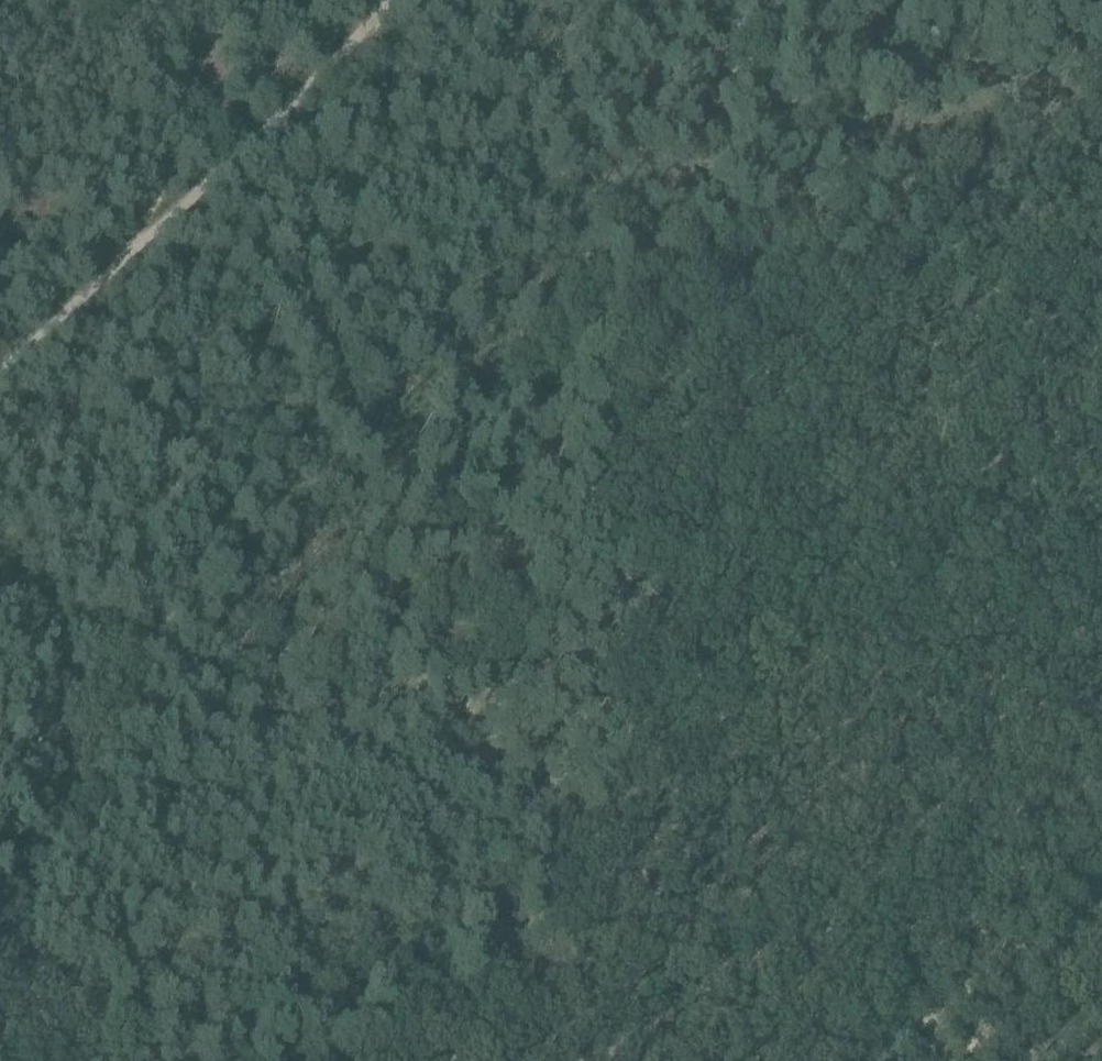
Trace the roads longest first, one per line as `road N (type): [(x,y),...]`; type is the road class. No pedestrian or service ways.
road 1 (track): [(0,369),(142,246),(384,0)]

